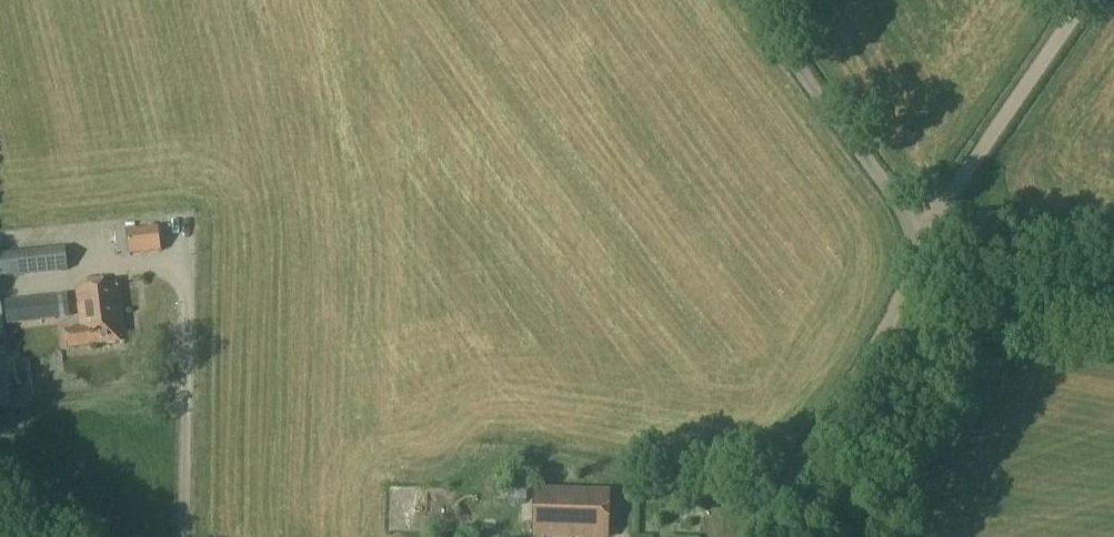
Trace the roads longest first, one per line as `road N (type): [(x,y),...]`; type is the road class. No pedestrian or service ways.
road 1 (track): [(1086,0),(926,234),(867,372),(762,536)]
road 2 (track): [(926,234),(749,0)]

